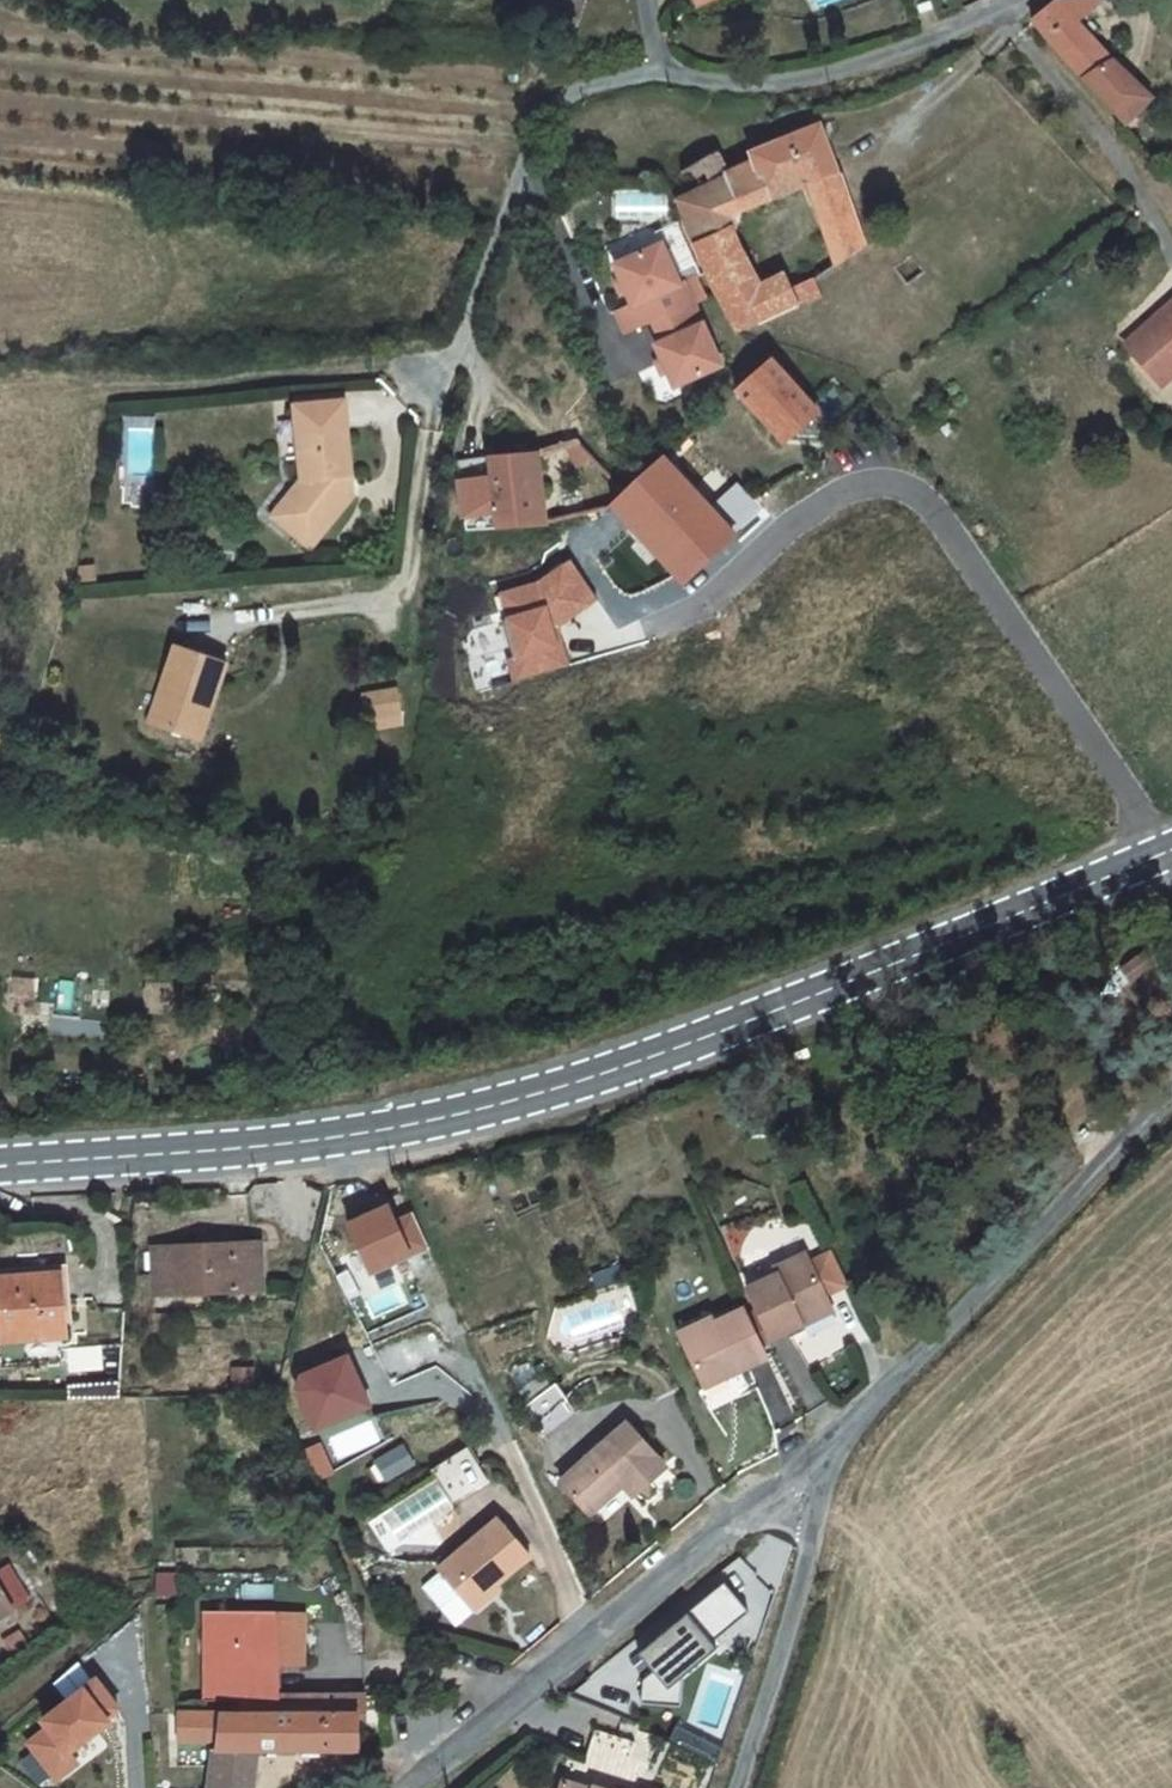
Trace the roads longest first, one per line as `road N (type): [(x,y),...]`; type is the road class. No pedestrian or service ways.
road 1 (secondary): [(1167,857),(730,1042),(508,1116),(240,1161),(0,1183)]
road 2 (residential): [(1167,857),(1007,610),(914,496),(858,483),(791,527),(737,579),(665,621)]
road 3 (track): [(1139,814),(963,836),(420,940)]
road 4 (residential): [(821,1457),(668,1571),(405,1787)]
road 5 (unclassified): [(821,1457),(1171,1091)]
road 6 (residential): [(408,397),(454,349),(552,106),(573,93),(651,75)]
road 7 (residential): [(1014,0),(927,42),(808,80),(730,89),(651,75)]
road 8 (unclassified): [(722,1787),(821,1457)]

